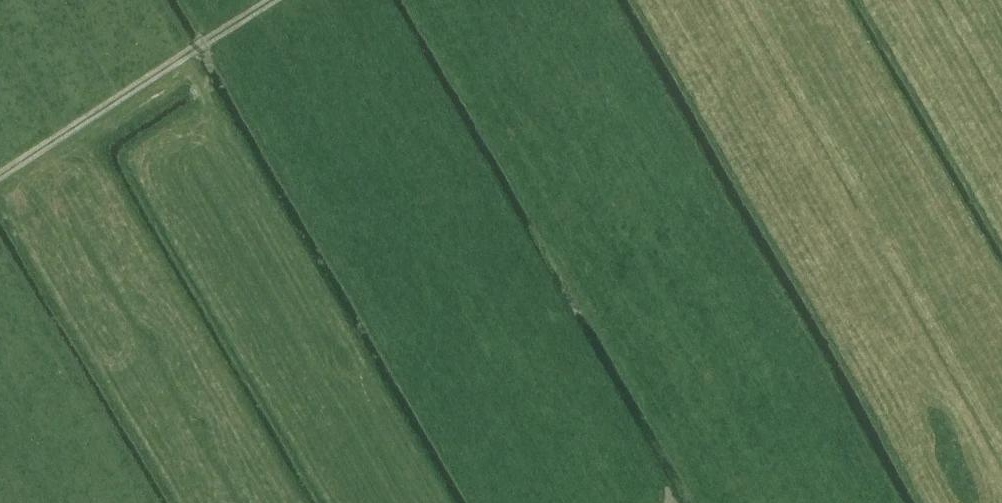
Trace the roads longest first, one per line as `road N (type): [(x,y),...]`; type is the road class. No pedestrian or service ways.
road 1 (track): [(0,175),(275,0)]

